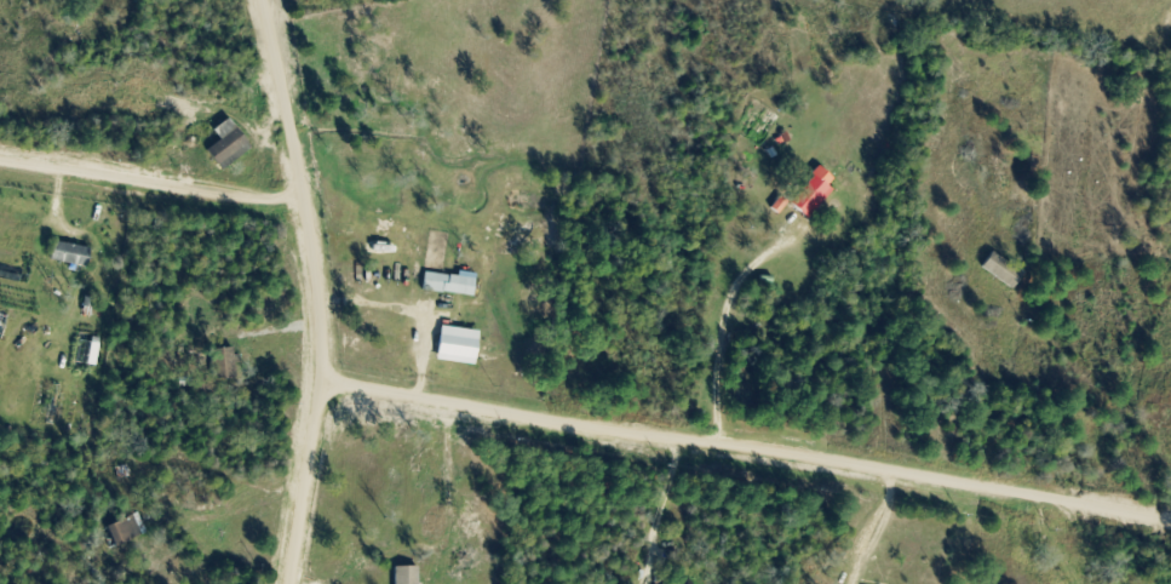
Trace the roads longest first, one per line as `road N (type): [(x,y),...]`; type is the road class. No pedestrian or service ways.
road 1 (residential): [(321,385),(1170,528)]
road 2 (residential): [(289,583),(321,385),(322,310),(270,0)]
road 3 (residential): [(306,210),(0,158)]

